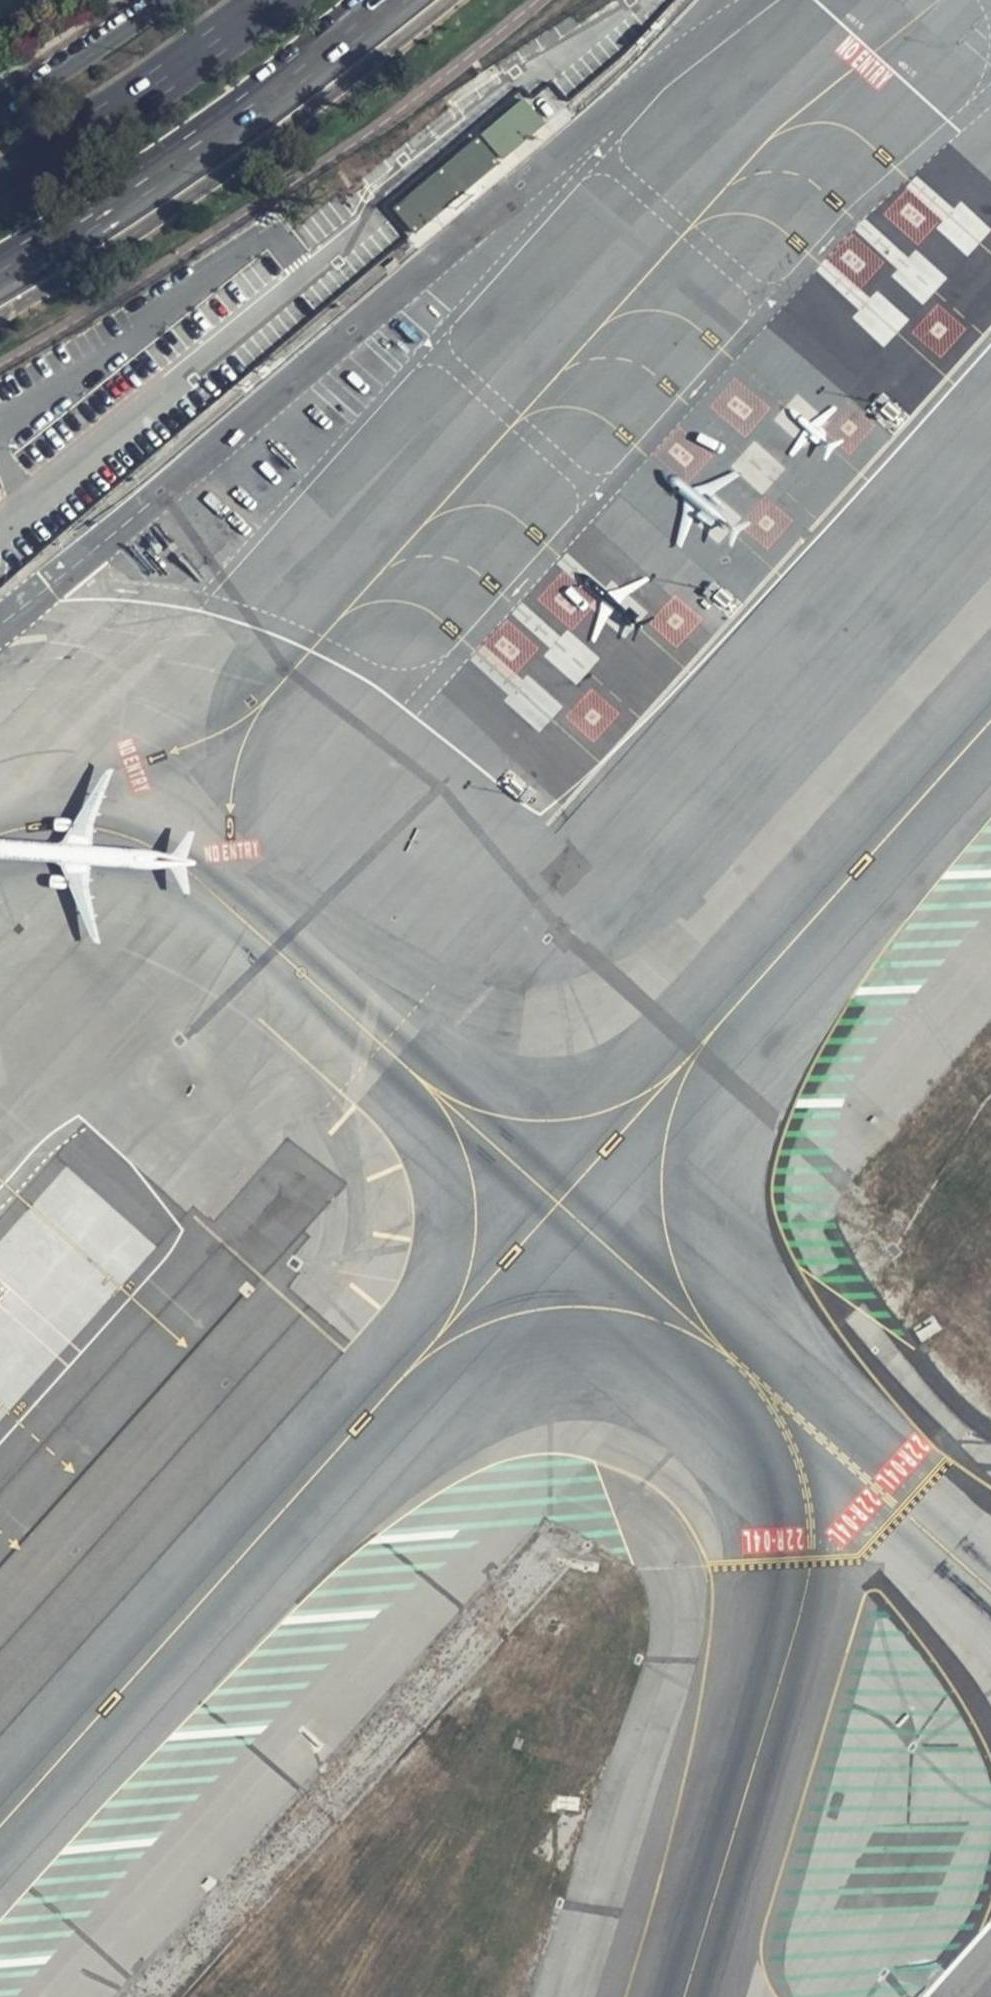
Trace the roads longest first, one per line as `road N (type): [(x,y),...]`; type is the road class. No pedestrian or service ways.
road 1 (primary): [(0,270),(195,146),(390,0)]
road 2 (primary): [(271,0),(0,187)]
road 3 (unclassified): [(167,0),(0,115)]

